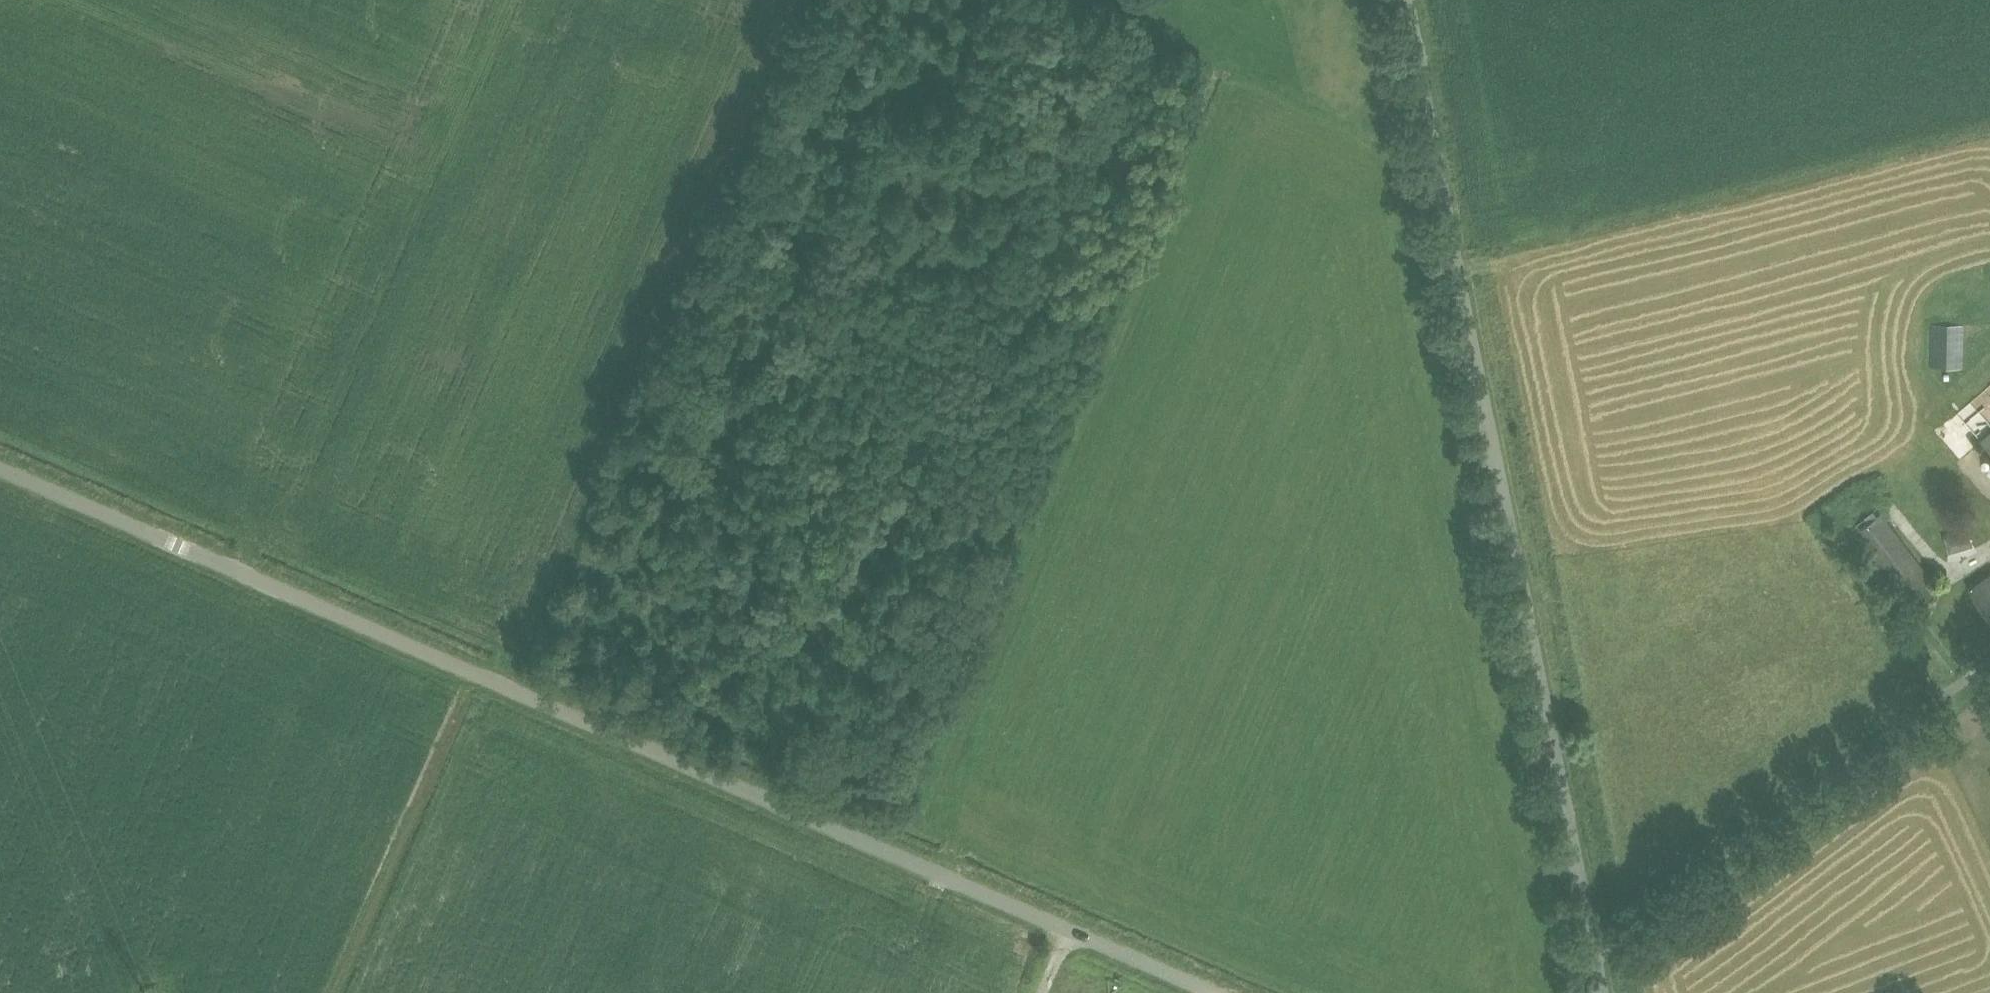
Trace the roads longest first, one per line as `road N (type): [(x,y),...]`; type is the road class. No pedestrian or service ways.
road 1 (unclassified): [(1216,992),(0,469)]
road 2 (unclassified): [(1602,992),(1411,0)]

